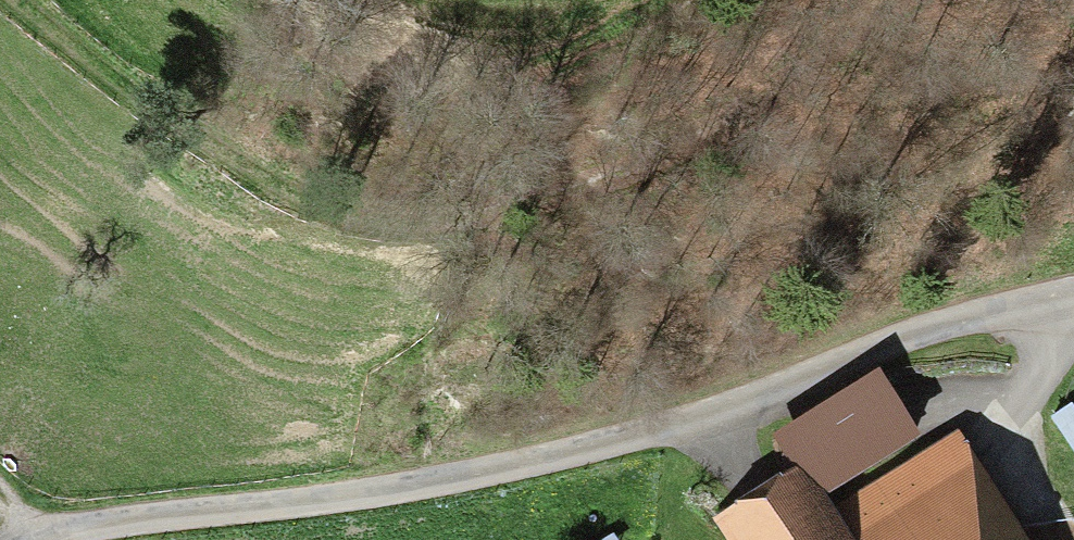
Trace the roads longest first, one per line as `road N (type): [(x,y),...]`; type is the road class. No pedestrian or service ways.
road 1 (unclassified): [(42,539),(132,520),(386,492),(510,467),(686,424),(976,317),(1073,291)]
road 2 (track): [(24,0),(240,171),(361,220),(474,218),(615,183),(764,103),(904,0)]

